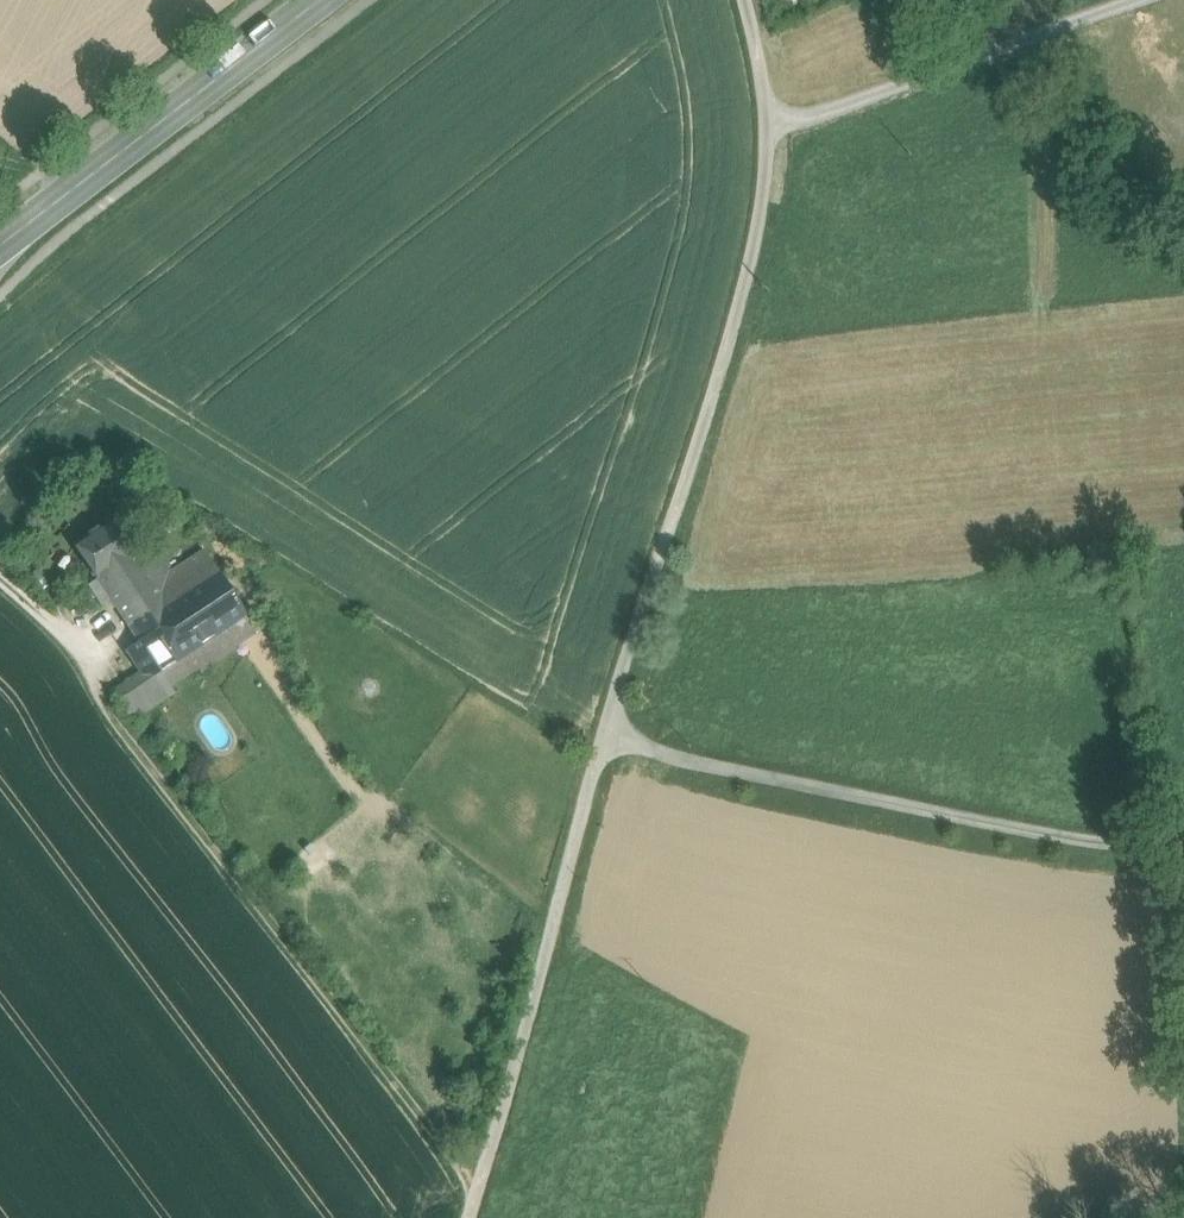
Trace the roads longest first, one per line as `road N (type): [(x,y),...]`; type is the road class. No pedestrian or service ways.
road 1 (unclassified): [(469,1217),(755,236),(768,124),(745,0)]
road 2 (primary): [(0,247),(322,0)]

